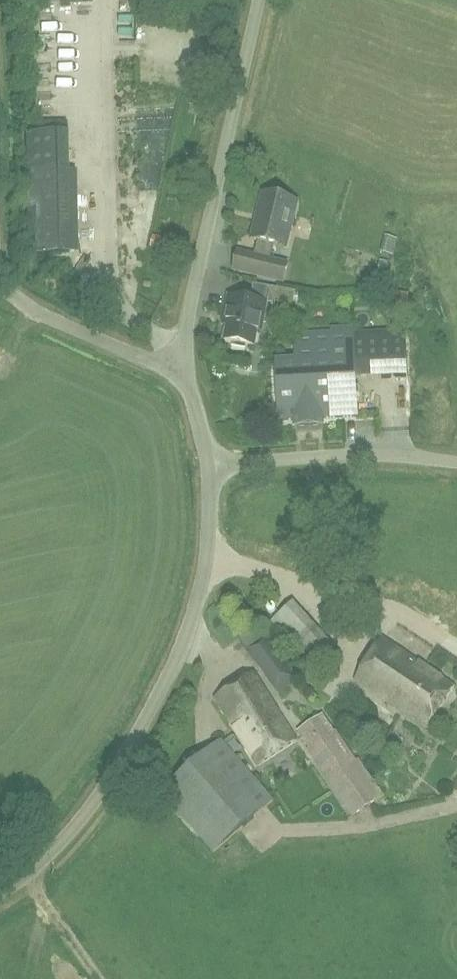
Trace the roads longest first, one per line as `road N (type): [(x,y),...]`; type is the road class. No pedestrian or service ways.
road 1 (unclassified): [(0,893),(88,811),(176,658),(206,566),(208,464)]
road 2 (unclassified): [(183,368),(258,0)]
road 3 (unclassified): [(456,461),(363,455),(208,464)]
road 4 (unclassified): [(183,368),(41,314),(0,278)]
road 5 (track): [(26,876),(99,978)]

